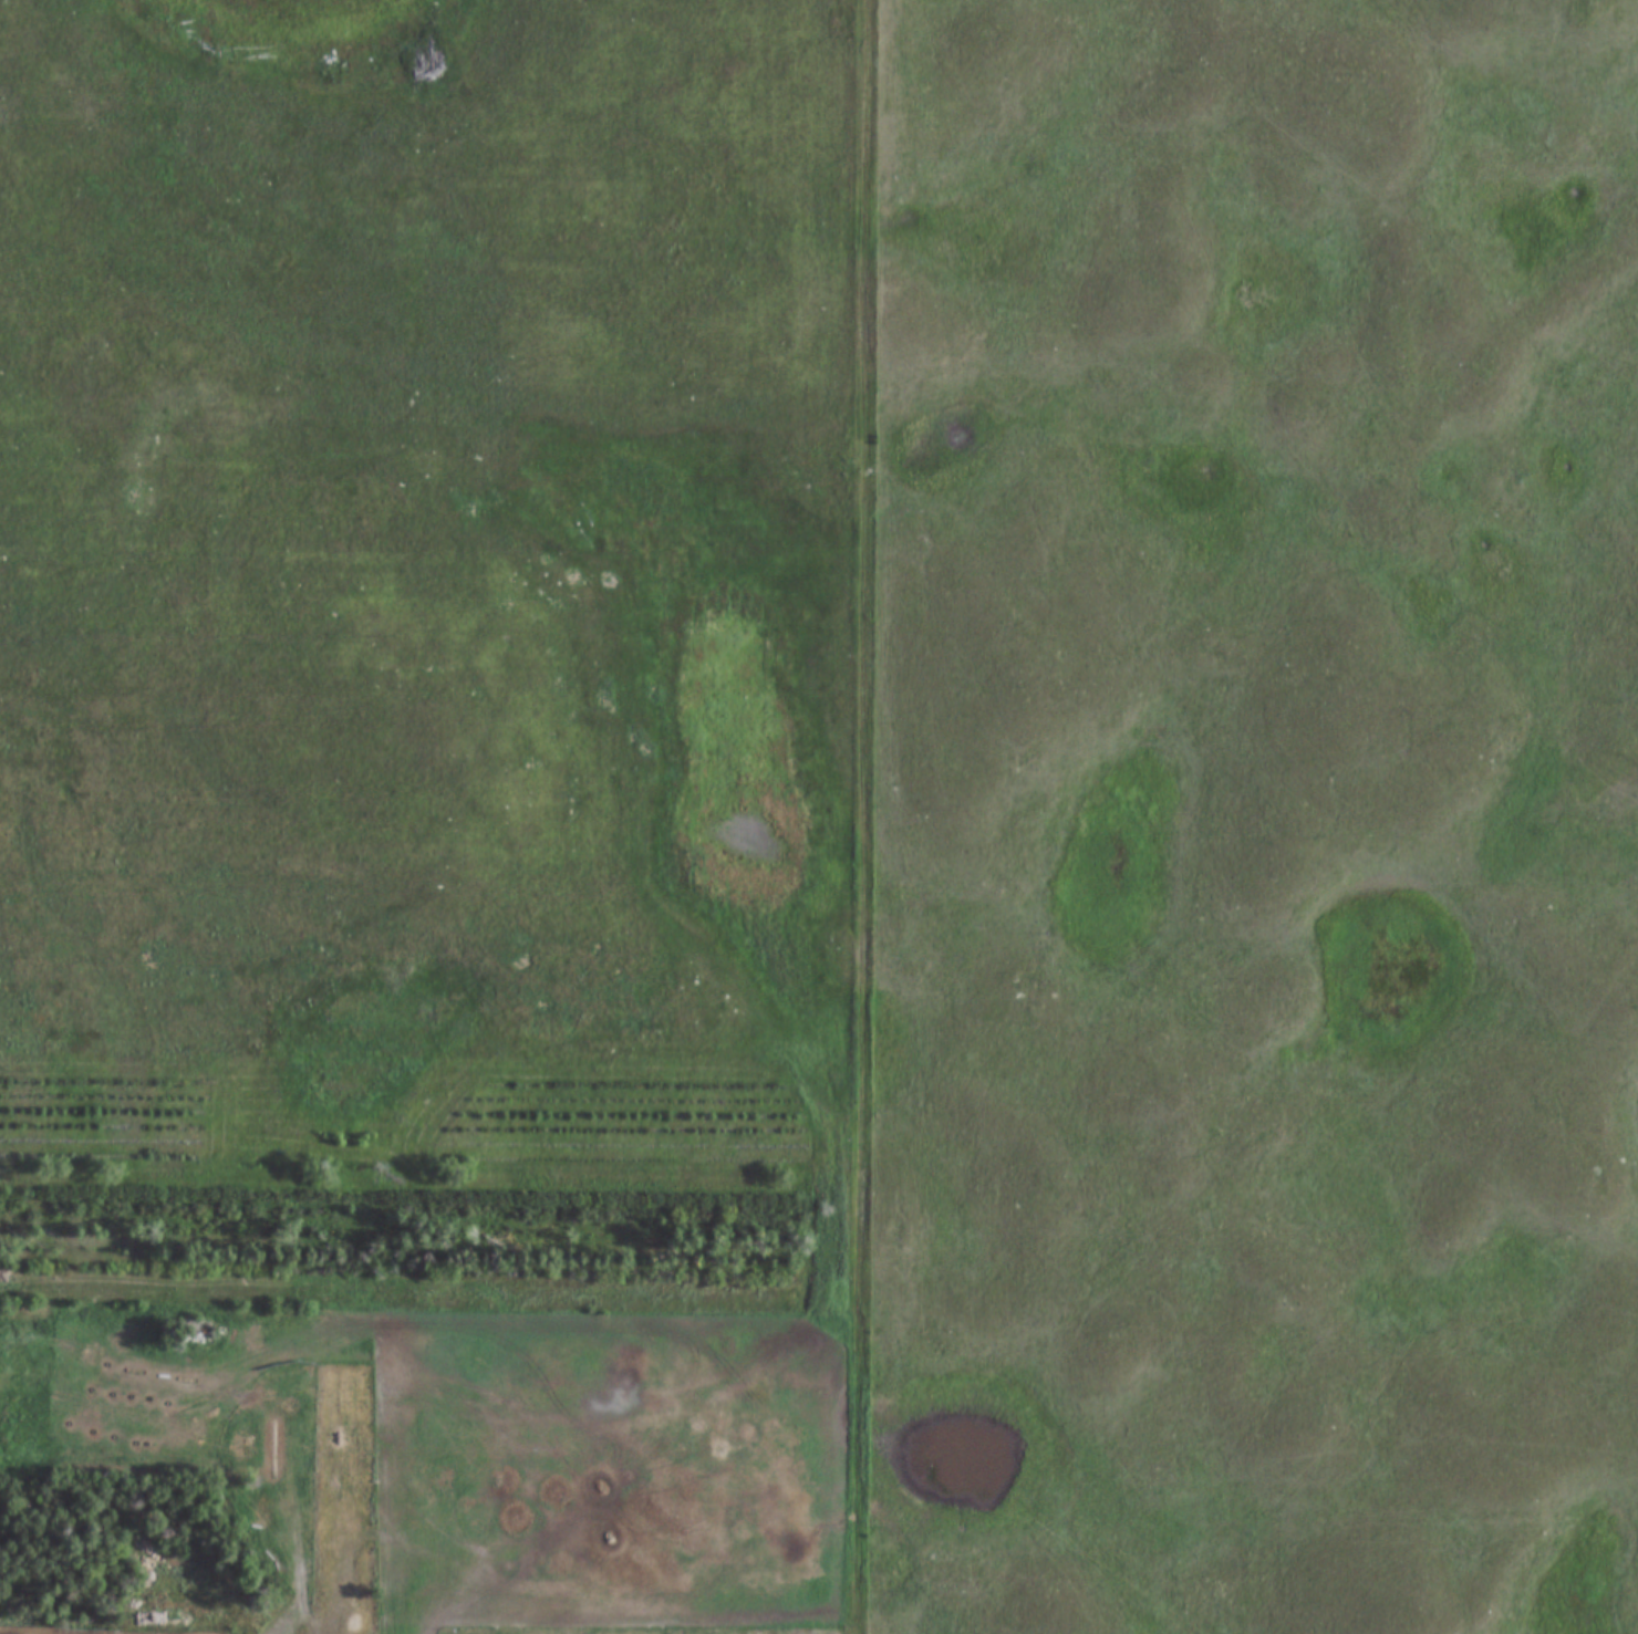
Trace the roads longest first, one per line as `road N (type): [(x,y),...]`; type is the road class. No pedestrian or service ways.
road 1 (track): [(859,1633),(870,0)]

